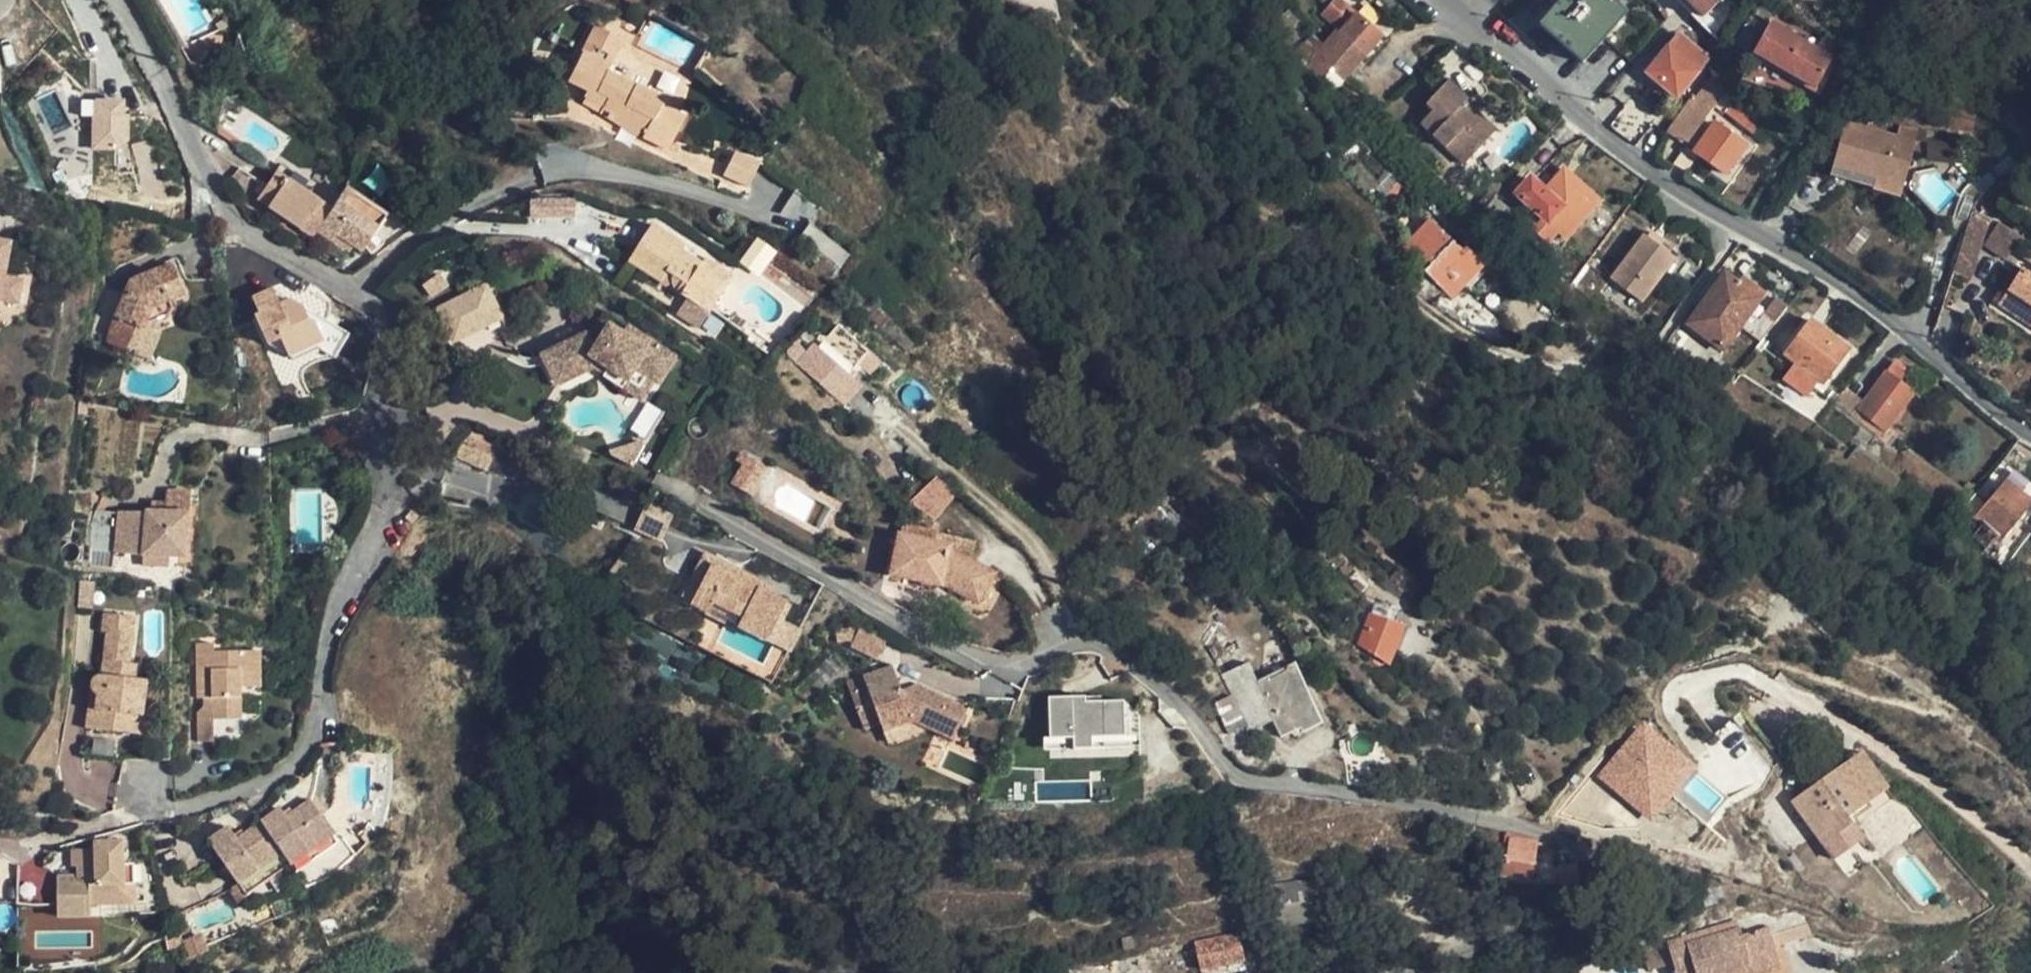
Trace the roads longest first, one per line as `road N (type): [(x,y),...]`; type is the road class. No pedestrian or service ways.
road 1 (residential): [(1442,0),(1676,194),(1826,271),(2030,432)]
road 2 (residential): [(370,417),(385,471),(383,503),(341,593),(323,656),(319,722),(303,760),(259,786),(175,811),(129,808)]
road 3 (residential): [(119,0),(232,226),(353,295)]
road 4 (residential): [(353,295),(392,258),(434,234),(567,240),(629,279)]
road 5 (residential): [(353,295),(395,322),(370,417)]
road 6 (residential): [(370,417),(232,448)]

